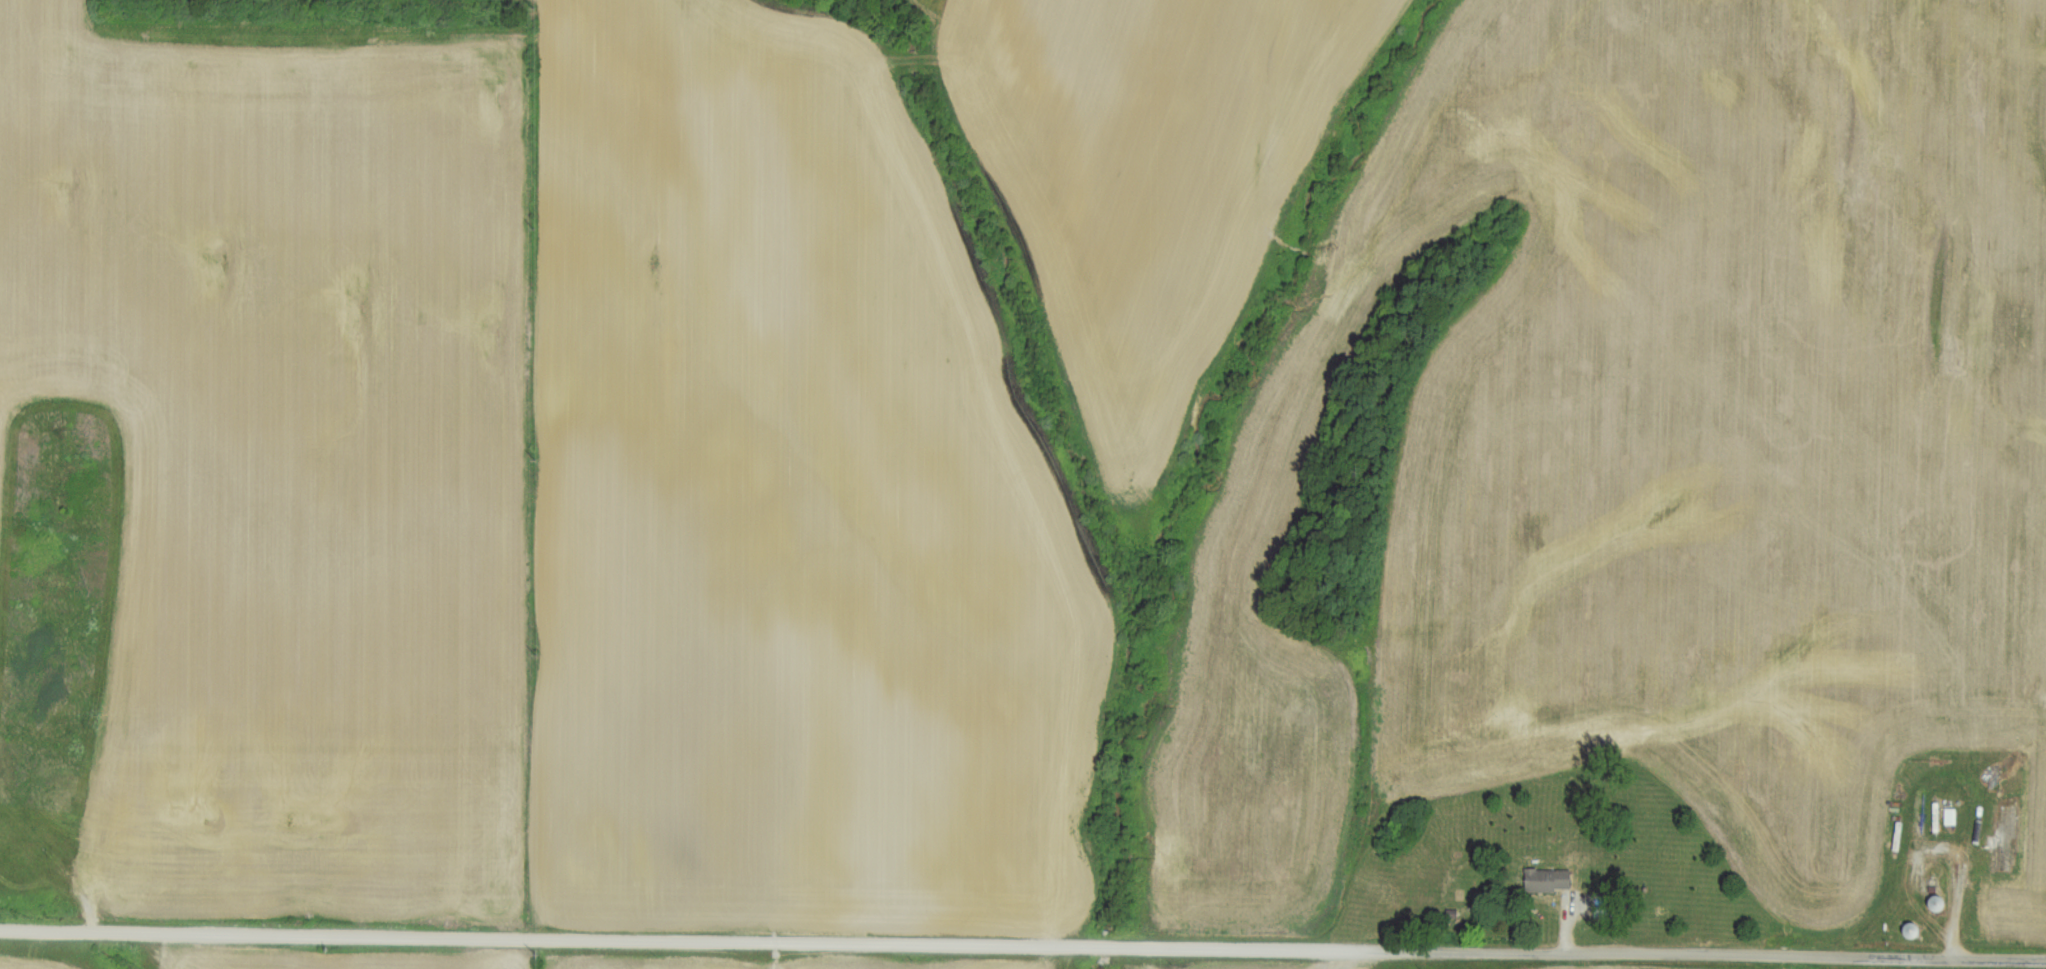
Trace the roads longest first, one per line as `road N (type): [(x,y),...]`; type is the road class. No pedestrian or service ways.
road 1 (residential): [(0,932),(2045,961)]

